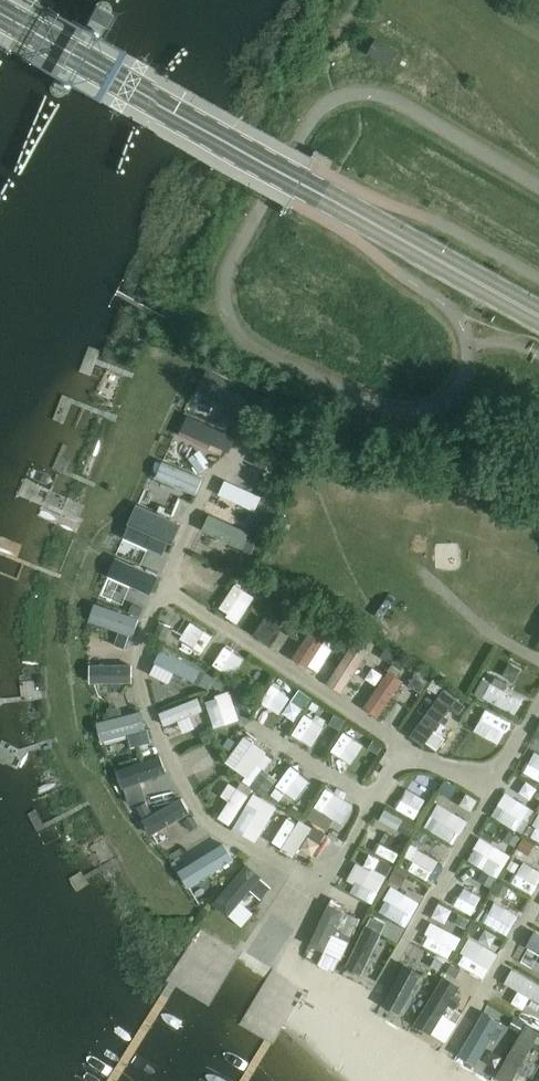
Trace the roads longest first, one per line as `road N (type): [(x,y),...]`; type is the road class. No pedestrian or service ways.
road 1 (primary): [(538,317),(0,12)]

